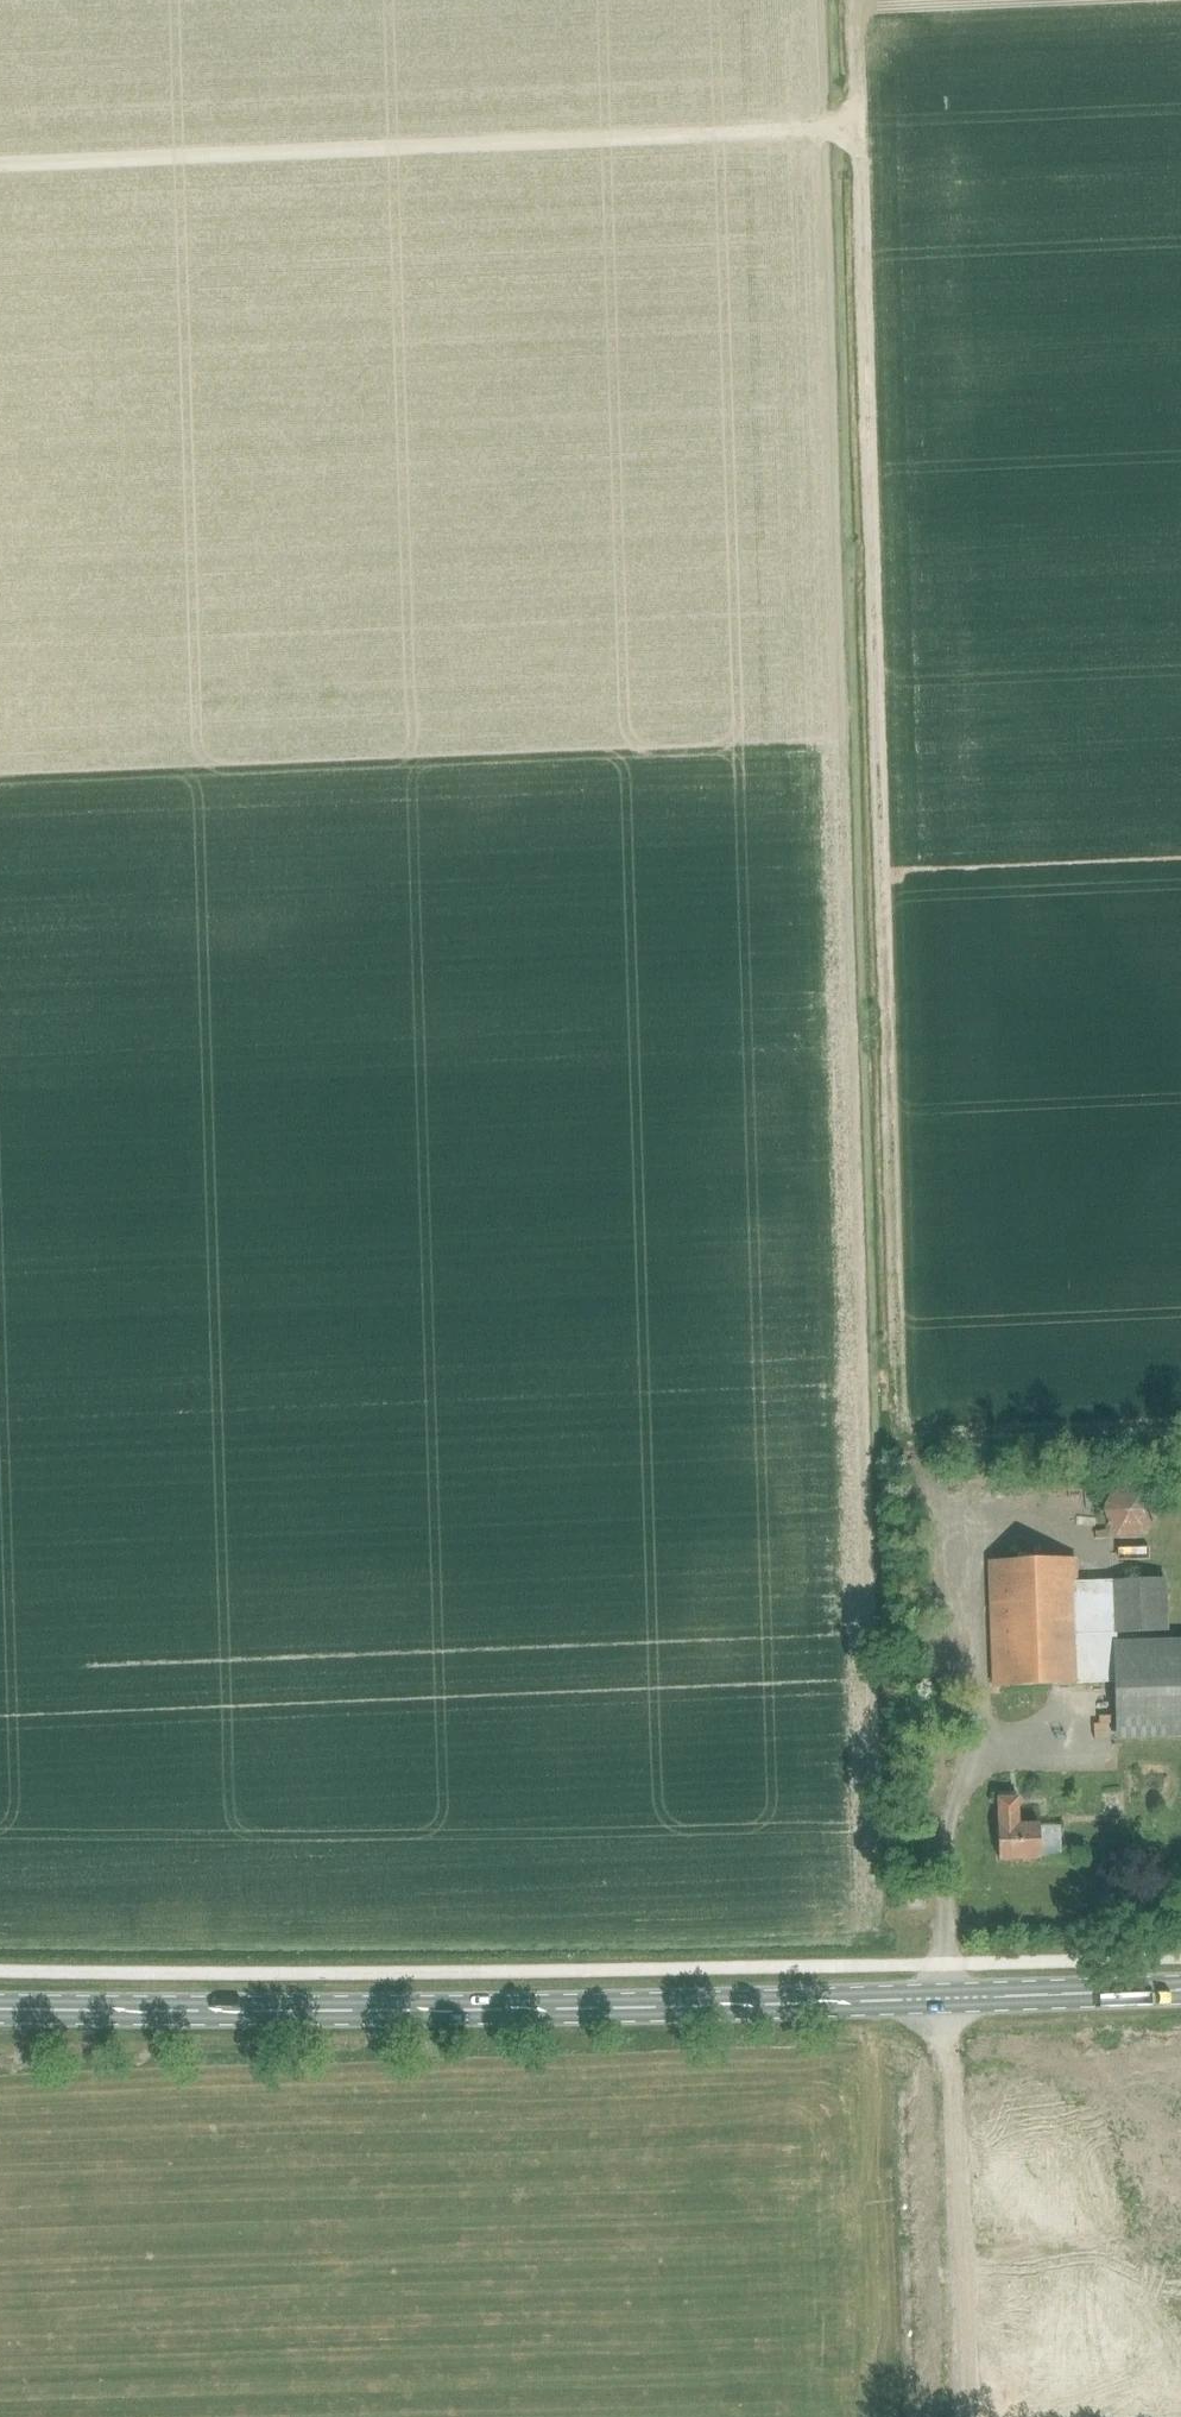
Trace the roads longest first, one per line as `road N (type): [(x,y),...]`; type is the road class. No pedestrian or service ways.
road 1 (primary): [(1180,1990),(431,2011),(0,2009)]

